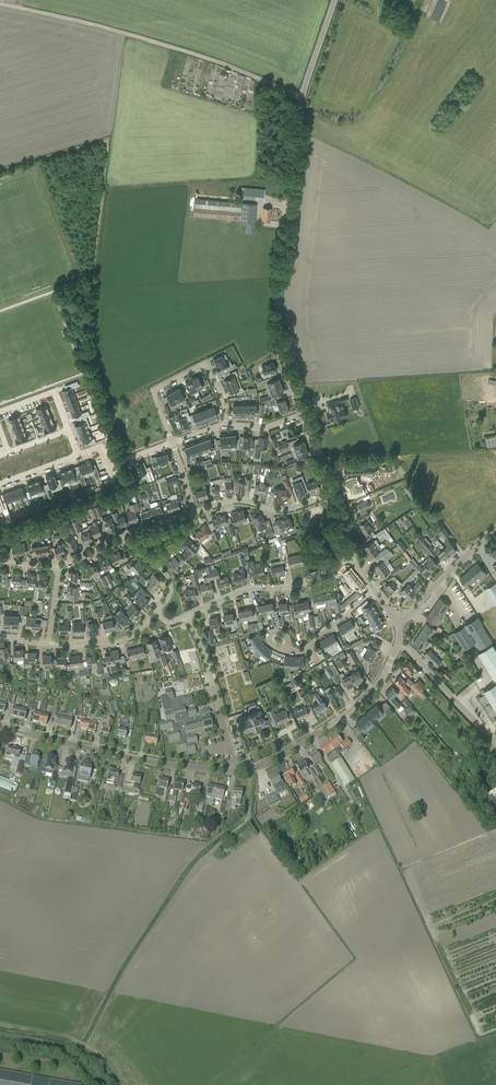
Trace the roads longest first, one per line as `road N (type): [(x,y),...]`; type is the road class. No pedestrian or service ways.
road 1 (unclassified): [(303,414),(283,353),(279,276),(303,96),(337,0)]
road 2 (tertiary): [(0,727),(166,765),(235,771)]
road 3 (tertiary): [(235,771),(268,765),(360,704),(398,643)]
road 4 (track): [(495,299),(302,233)]
road 5 (residential): [(185,617),(246,589),(291,588),(354,555)]
road 6 (residential): [(172,442),(155,390),(198,366),(219,390),(227,423)]
road 7 (residential): [(235,771),(203,648),(185,617)]
road 8 (residential): [(194,513),(237,501),(291,509),(332,494)]
road 9 (unclassified): [(495,741),(398,643)]
road 10 (tertiary): [(398,624),(495,532)]

